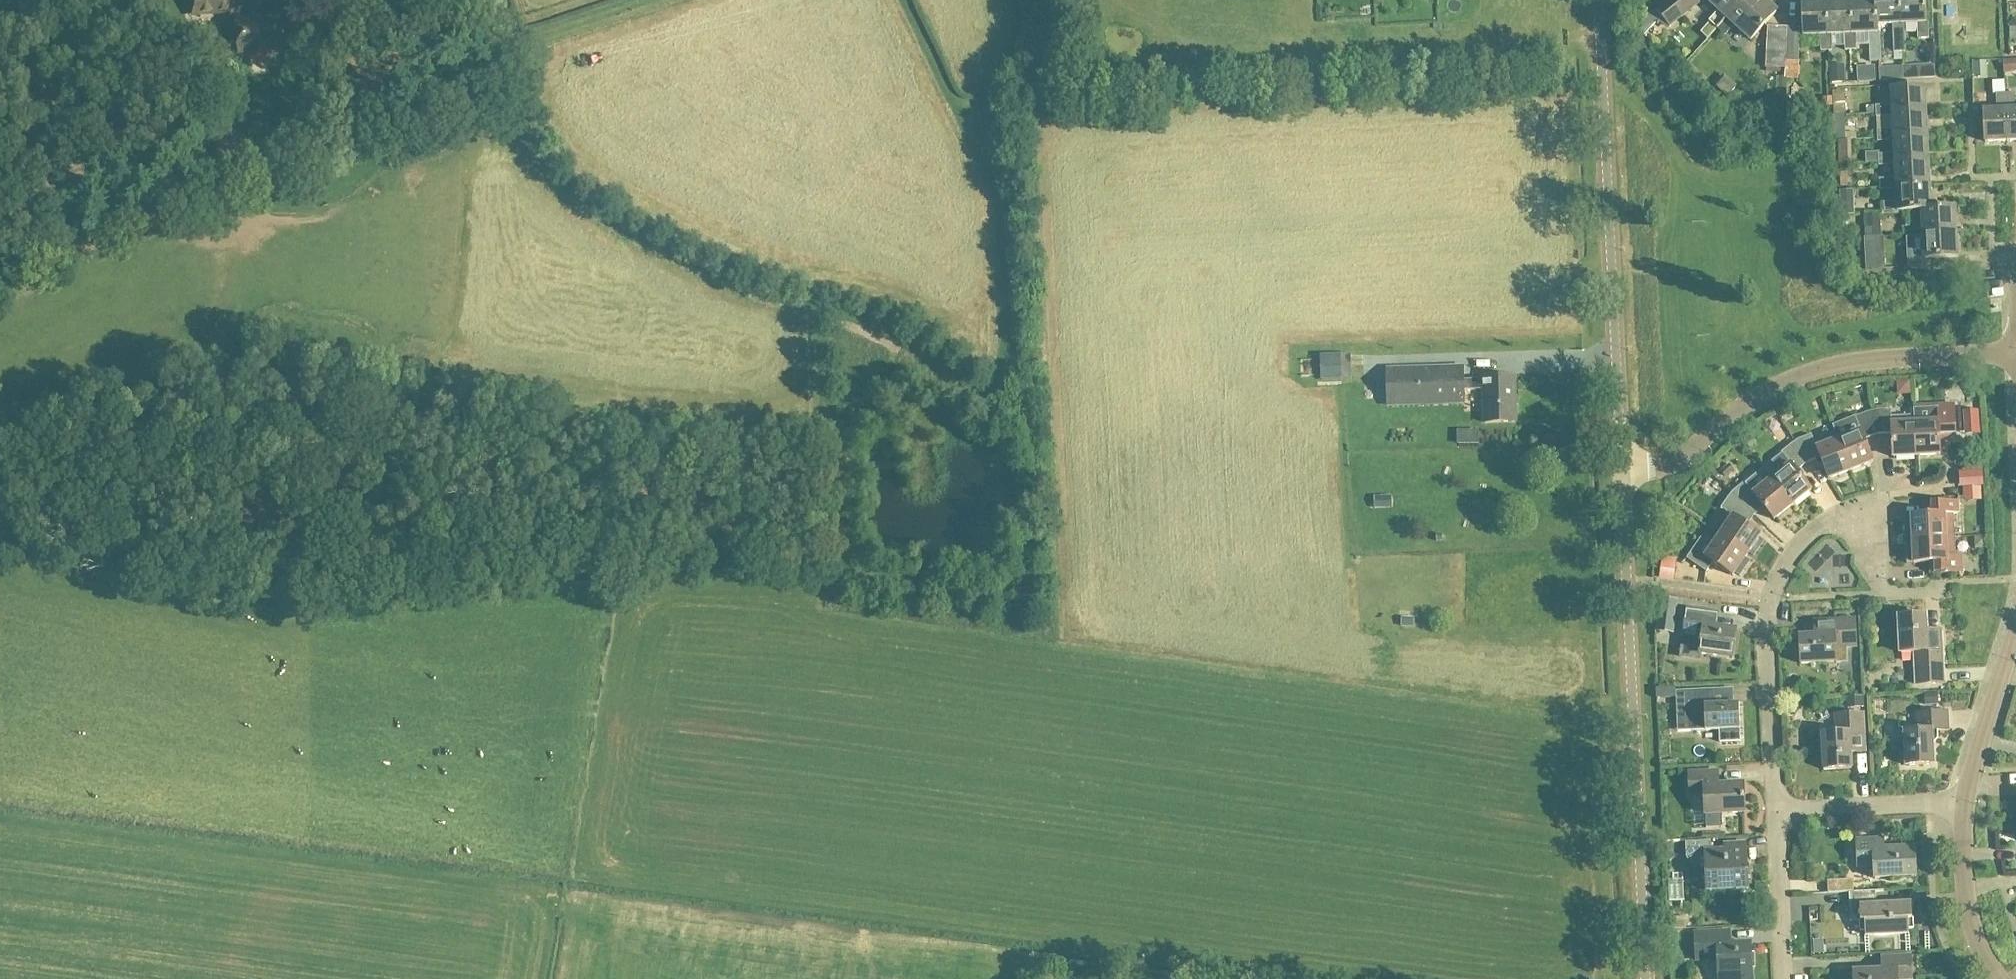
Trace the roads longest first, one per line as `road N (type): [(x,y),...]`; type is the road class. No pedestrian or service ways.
road 1 (tertiary): [(1646,978),(1622,470)]
road 2 (tertiary): [(1622,470),(1598,0)]
road 3 (tertiary): [(2015,352),(1822,368),(1732,415),(1678,460),(1622,470)]
road 4 (residential): [(1777,811),(1769,632),(1773,598),(1793,551),(1813,529),(1844,517),(1869,525),(1883,568)]
road 5 (residential): [(1777,811),(1964,805)]
road 6 (tertiary): [(1999,978),(1978,936),(1965,879),(1964,805)]
road 7 (tertiary): [(1964,805),(2015,634)]
road 8 (residential): [(1785,978),(1777,811)]

